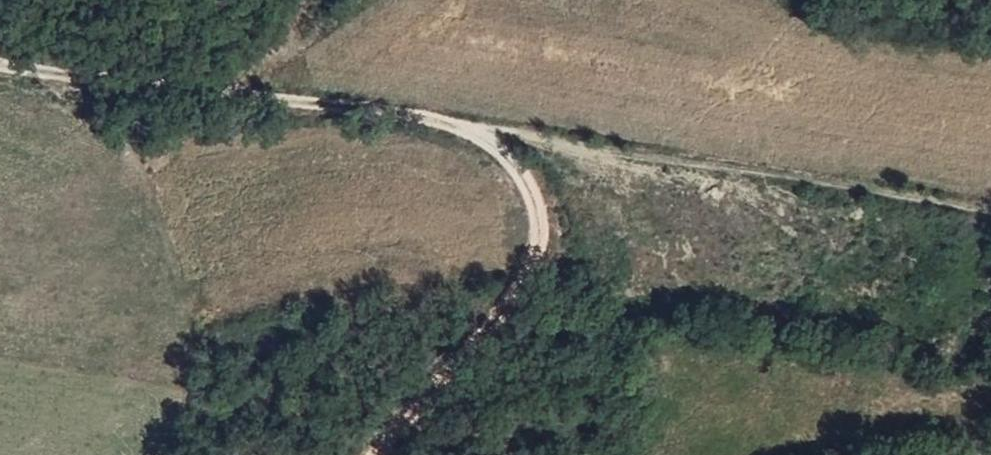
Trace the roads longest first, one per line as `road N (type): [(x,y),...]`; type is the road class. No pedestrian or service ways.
road 1 (track): [(0,60),(990,199)]
road 2 (track): [(452,121),(506,156),(534,195),(540,235),(528,273),(376,454)]

